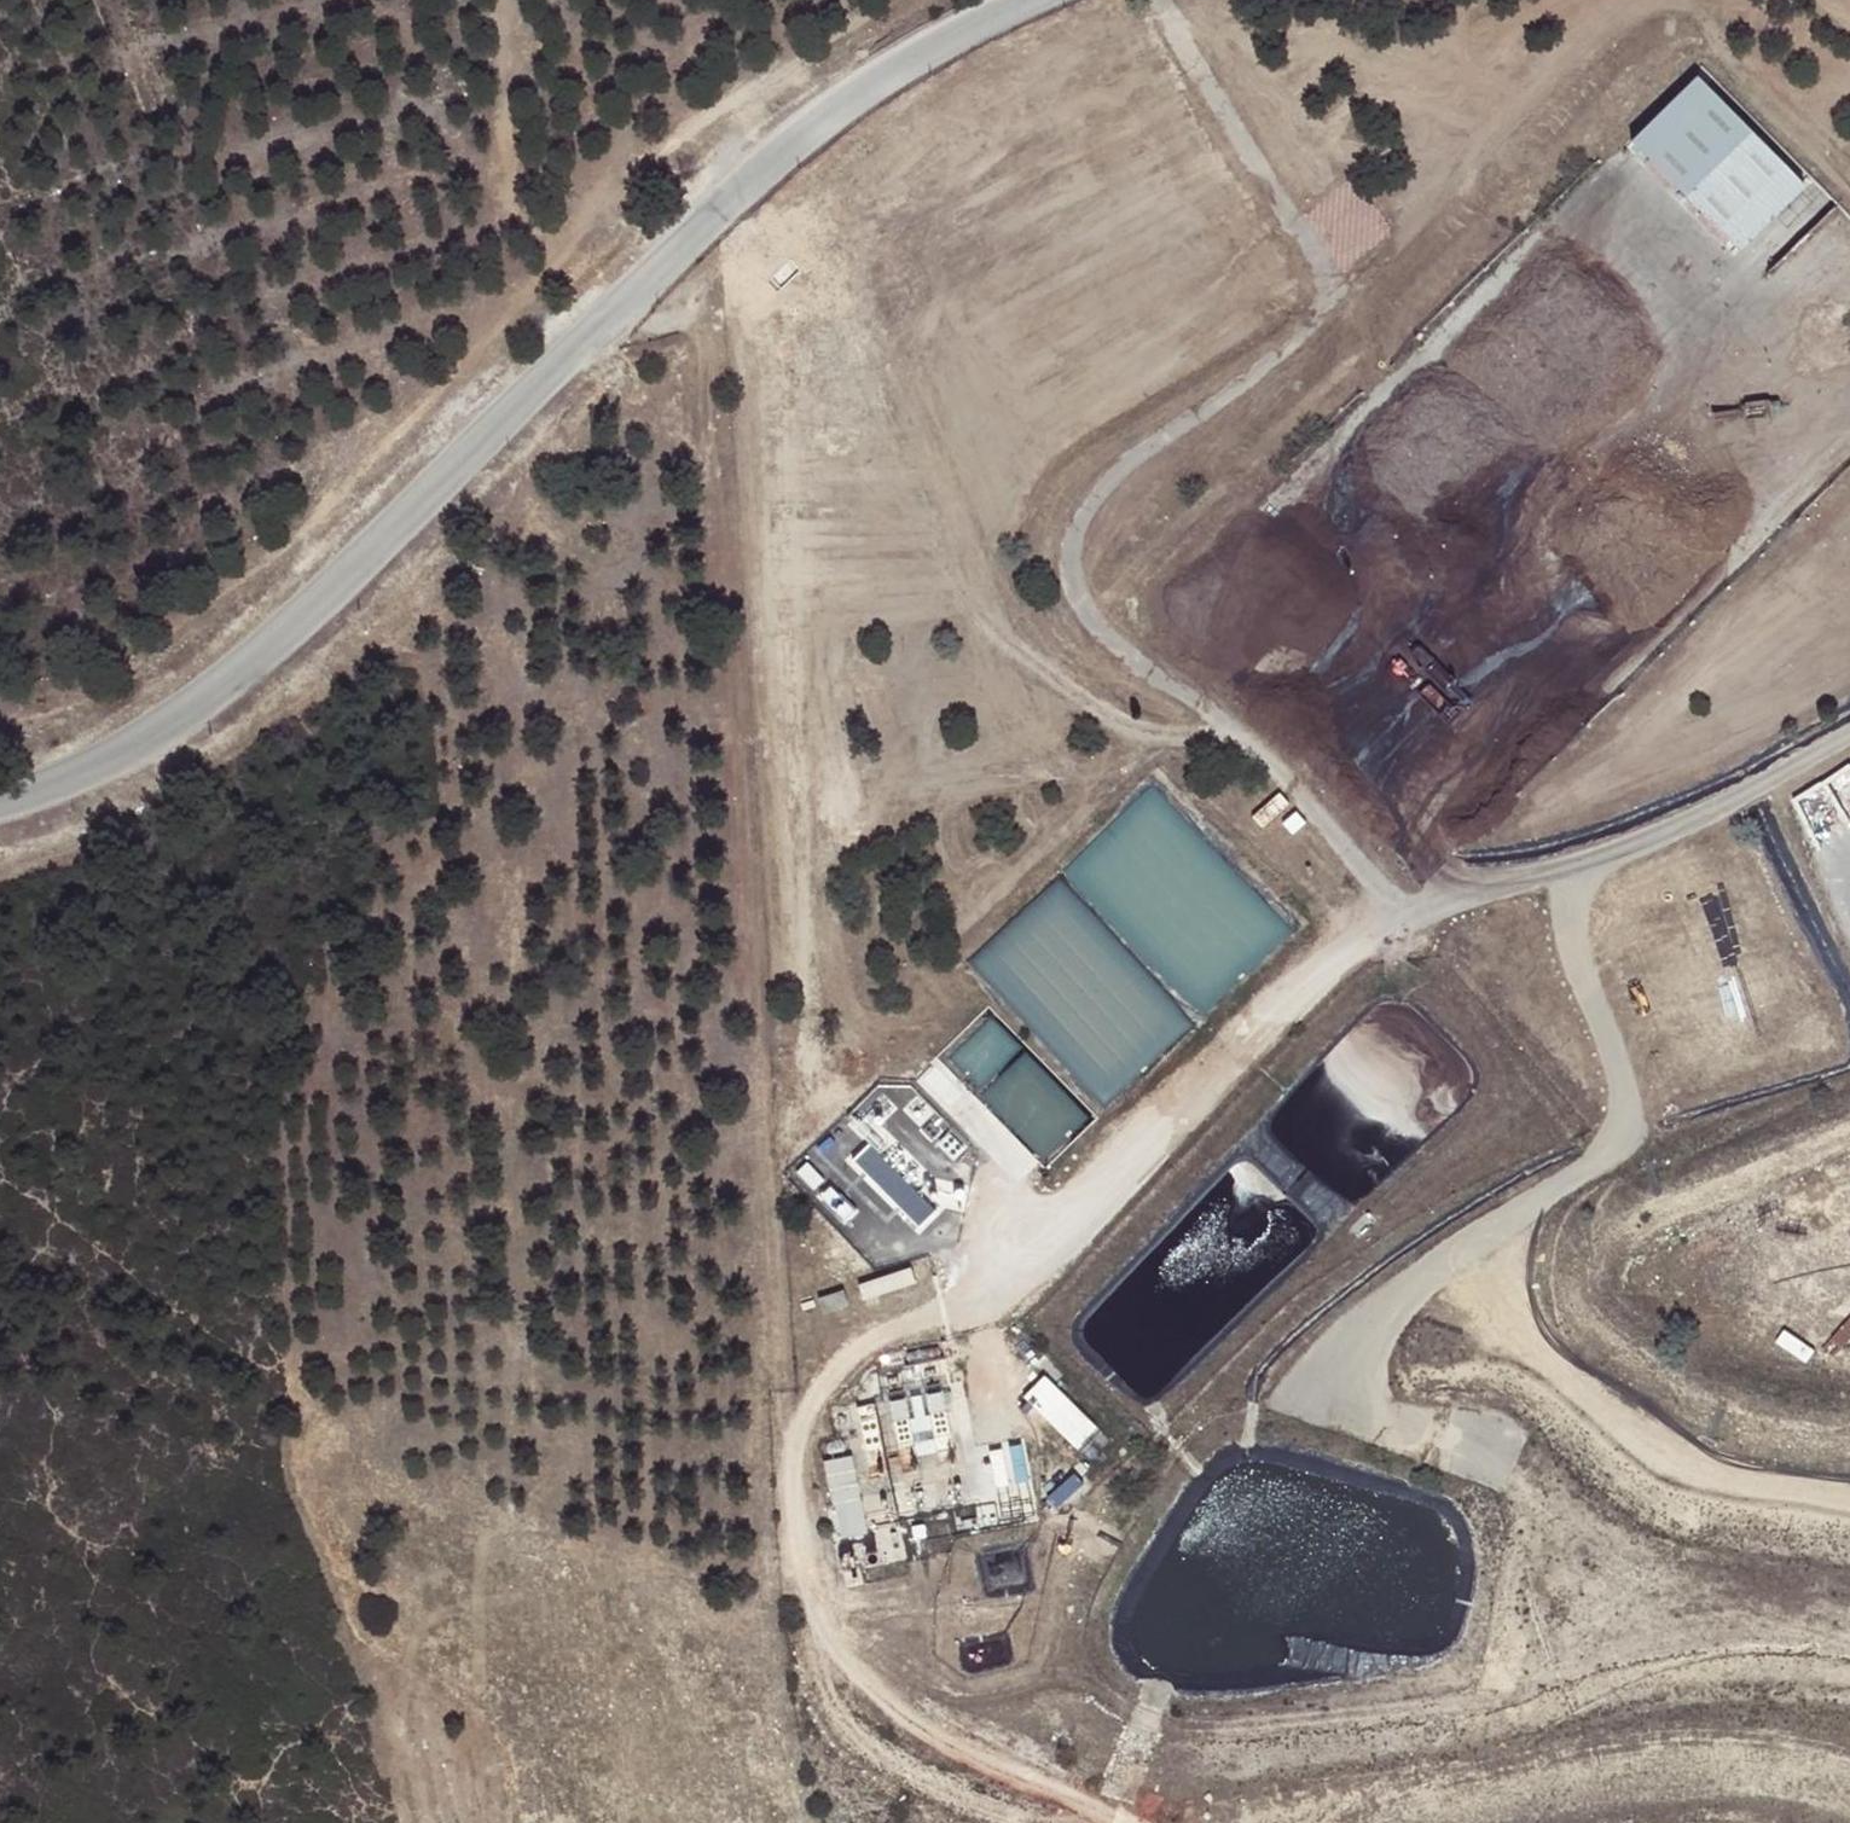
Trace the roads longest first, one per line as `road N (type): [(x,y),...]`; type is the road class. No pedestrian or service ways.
road 1 (unclassified): [(1020,0),(874,79),(767,161),(232,682),(96,766),(0,801)]

